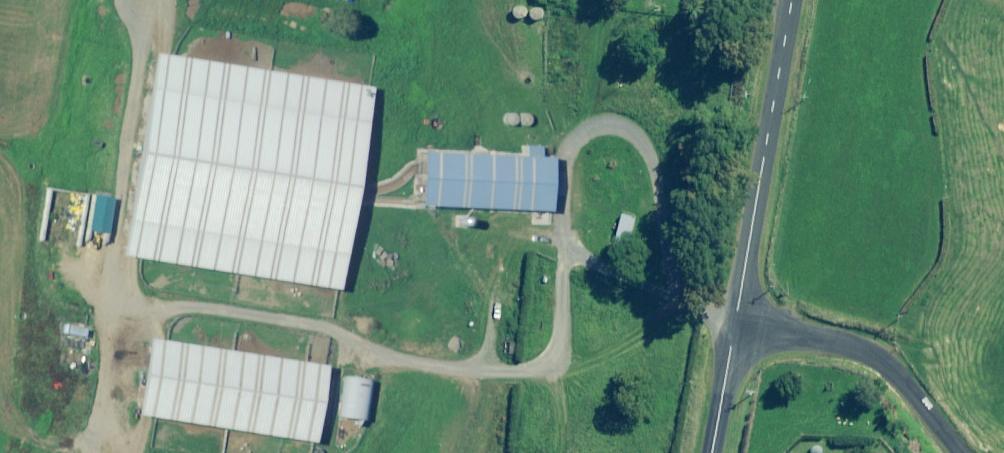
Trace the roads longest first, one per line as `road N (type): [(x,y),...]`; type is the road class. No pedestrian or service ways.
road 1 (unclassified): [(794,0),(736,321)]
road 2 (track): [(169,0),(112,295)]
road 3 (unclassified): [(736,321),(866,353),(905,385),(956,452)]
road 4 (track): [(112,295),(90,452)]
road 5 (unclassified): [(736,321),(712,452)]

